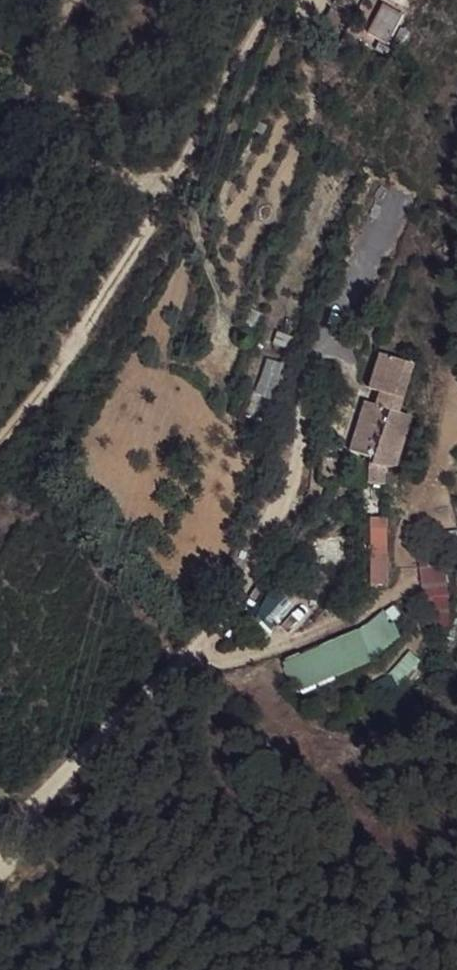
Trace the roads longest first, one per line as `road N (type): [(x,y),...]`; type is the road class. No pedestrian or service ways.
road 1 (track): [(0,827),(50,793),(198,651),(249,578),(291,496),(330,331)]
road 2 (track): [(276,0),(0,447)]

